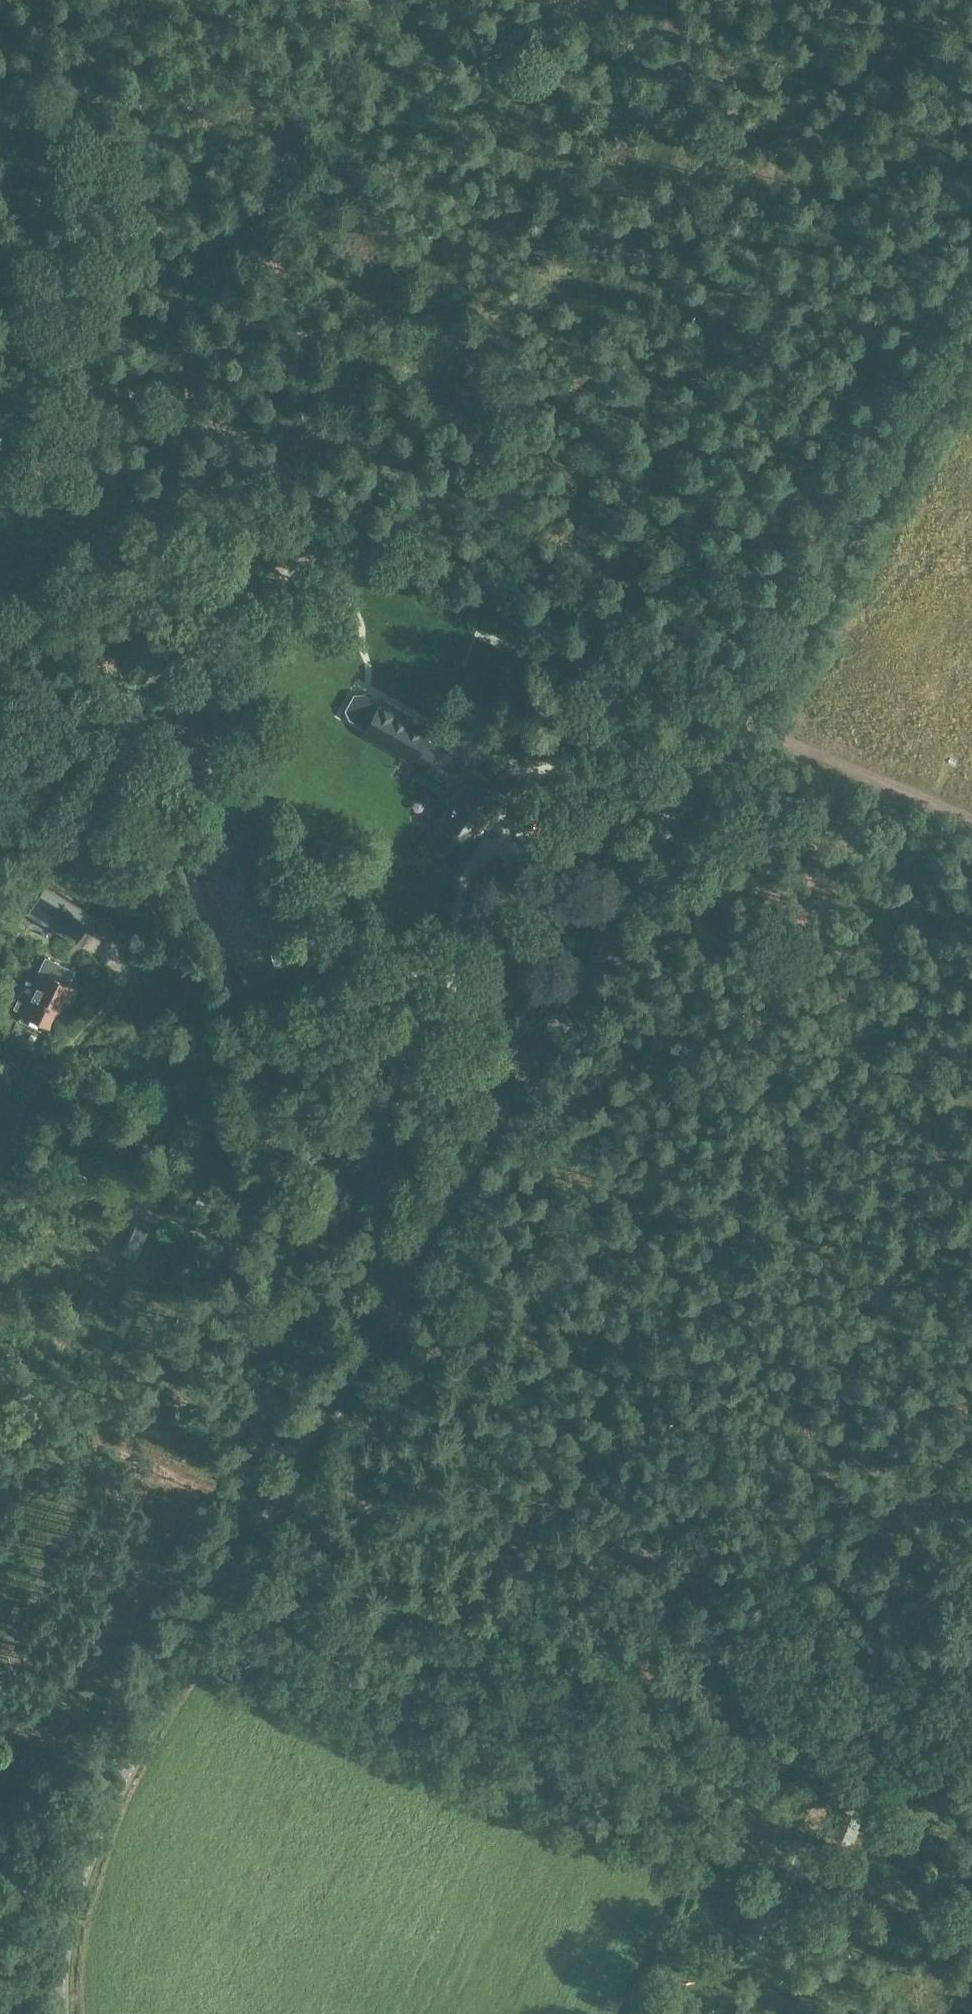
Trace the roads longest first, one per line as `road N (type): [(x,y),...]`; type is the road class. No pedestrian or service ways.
road 1 (unclassified): [(59,2013),(68,1928),(104,1806),(971,341)]
road 2 (track): [(727,146),(58,605),(32,611)]
road 3 (track): [(80,0),(85,88),(75,170),(19,427),(32,611)]
road 4 (track): [(931,0),(727,146),(412,0)]
road 5 (track): [(971,825),(741,724)]

